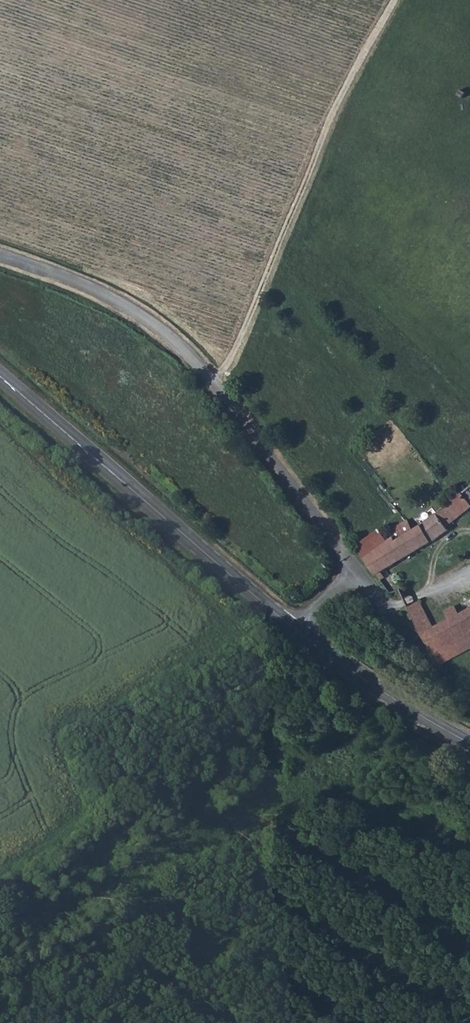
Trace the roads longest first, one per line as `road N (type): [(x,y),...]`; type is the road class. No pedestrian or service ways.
road 1 (unclassified): [(0,256),(111,300),(171,340),(222,395),(350,570)]
road 2 (track): [(213,385),(328,122),(392,0)]
road 3 (secondary): [(0,376),(297,629)]
road 4 (secondary): [(297,629),(404,707),(469,744)]
road 5 (unclassified): [(350,570),(431,673)]

